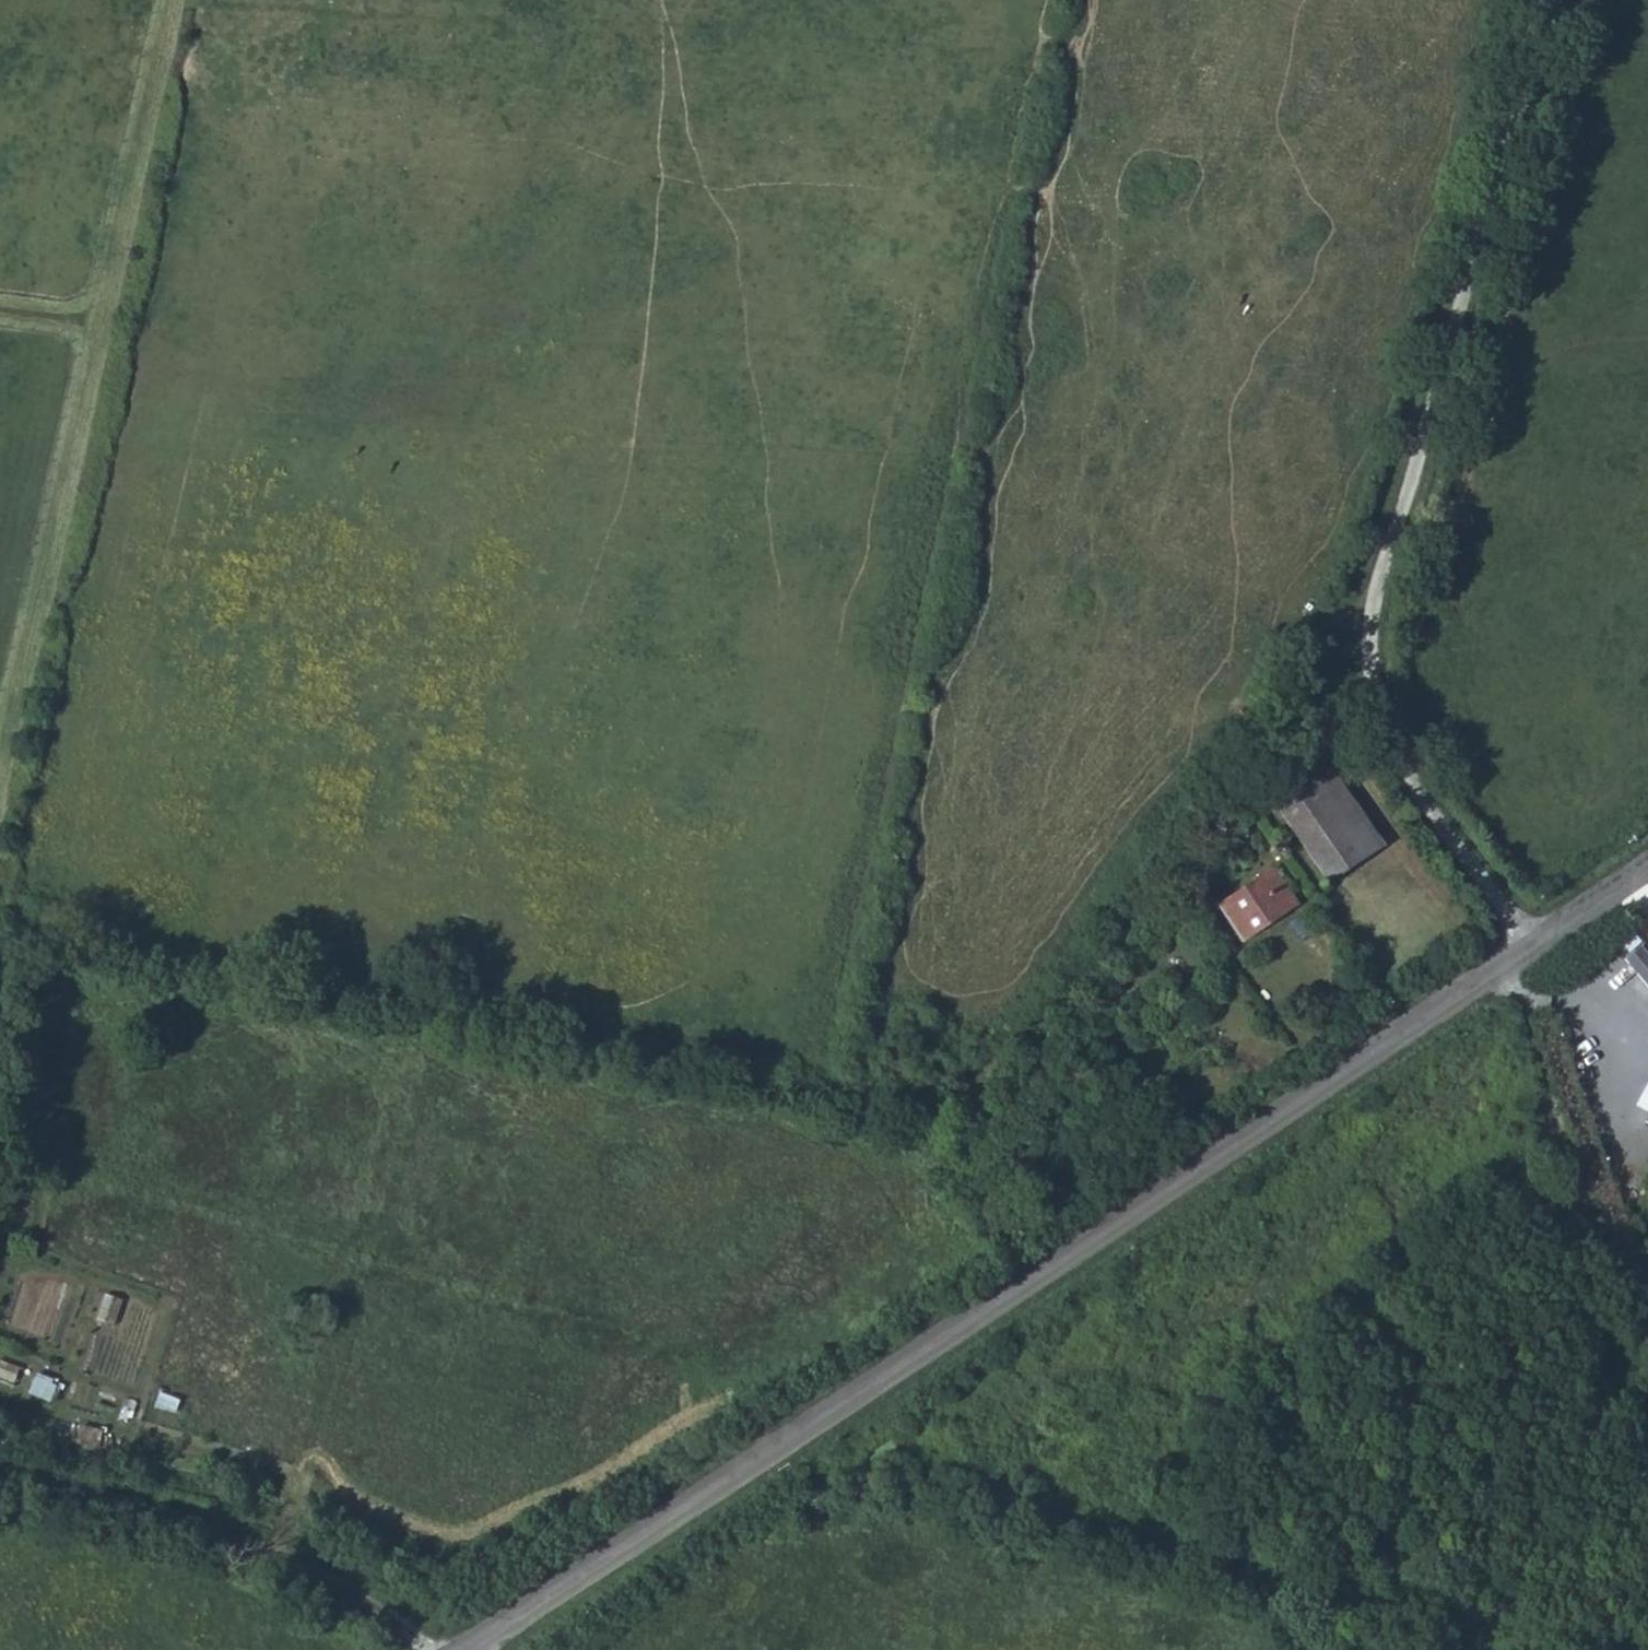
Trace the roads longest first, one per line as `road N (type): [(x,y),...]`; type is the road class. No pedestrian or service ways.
road 1 (tertiary): [(468,1649),(1530,949)]
road 2 (unclassified): [(1557,0),(1371,615),(1369,654),(1397,756),(1530,949)]
road 3 (tertiary): [(1530,949),(1647,870)]

